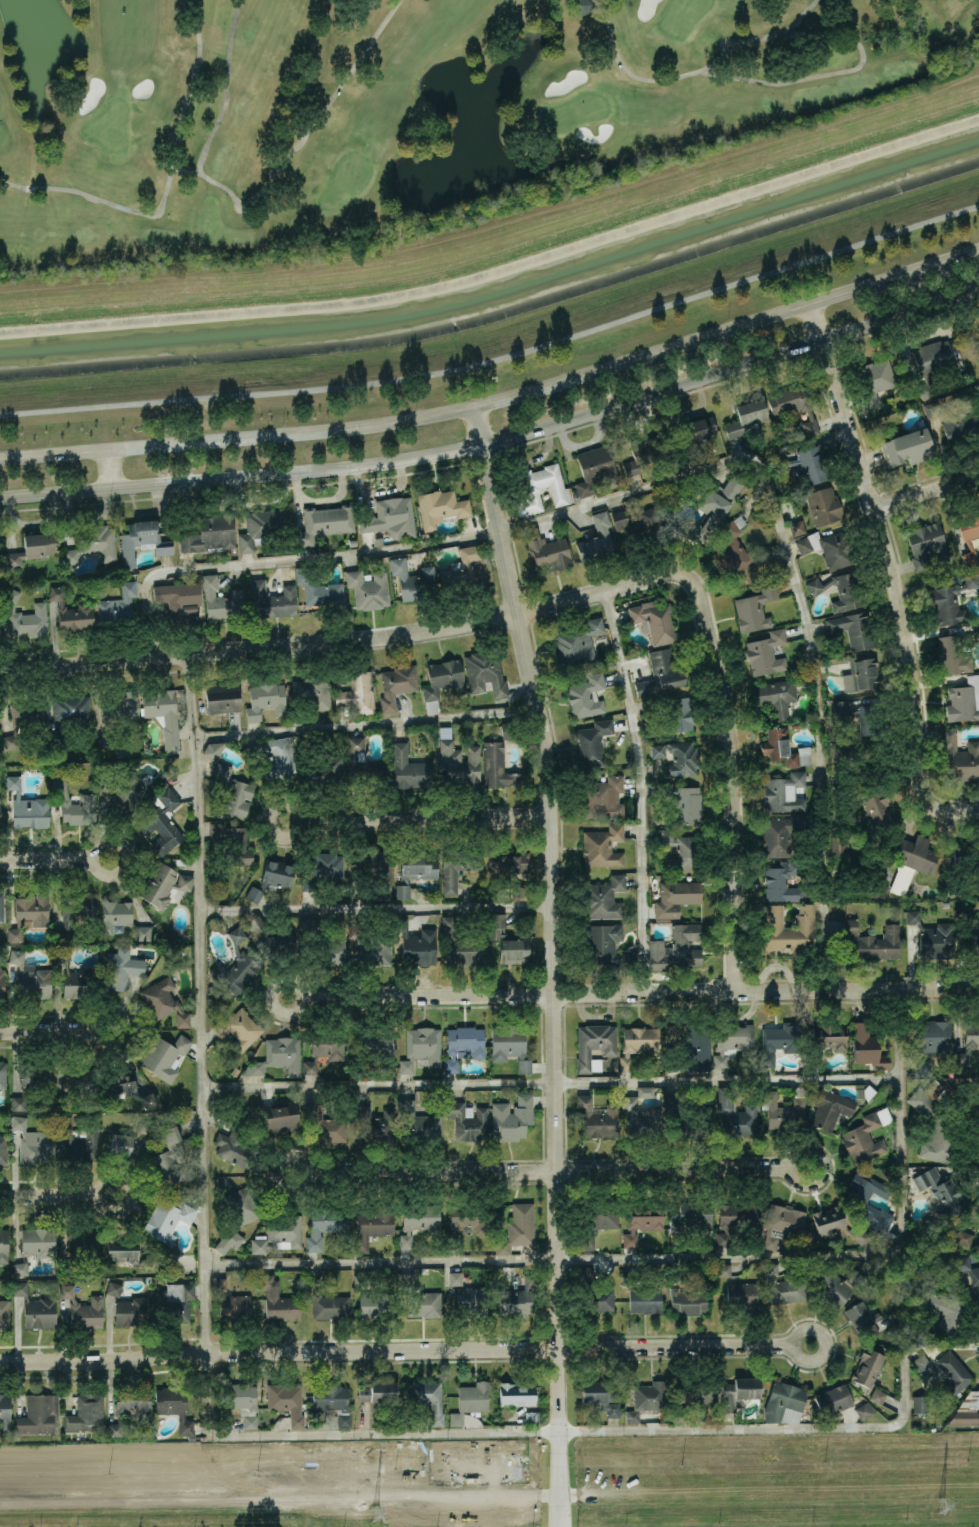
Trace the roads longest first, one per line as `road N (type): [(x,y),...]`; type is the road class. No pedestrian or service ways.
road 1 (residential): [(476,407),(544,720),(554,818),(562,1526)]
road 2 (secondary): [(978,250),(453,412),(0,459)]
road 3 (secondary): [(0,496),(344,467),(483,446),(978,291)]
road 4 (residential): [(789,1346),(206,1353),(0,1364)]
road 5 (residential): [(711,628),(704,594),(690,576),(674,573),(519,615),(372,639),(0,671)]
road 6 (residential): [(978,988),(302,997)]
road 7 (residential): [(808,303),(875,510),(913,665),(919,786),(943,812),(978,811)]
road 8 (residential): [(787,1168),(313,1174)]
road 9 (residential): [(711,628),(734,804),(736,989)]
road 10 (residential): [(554,818),(299,821)]
road 11 (residential): [(272,1174),(292,1195),(313,1174),(307,1159),(292,1153),(277,1160),(272,1174)]
road 12 (residential): [(91,1195),(97,1209),(111,1214),(125,1208),(130,1194),(124,1180),(110,1175),(96,1181),(91,1195)]
road 13 (residential): [(829,1346),(809,1326),(795,1331),(789,1346),(809,1366),(829,1346)]

